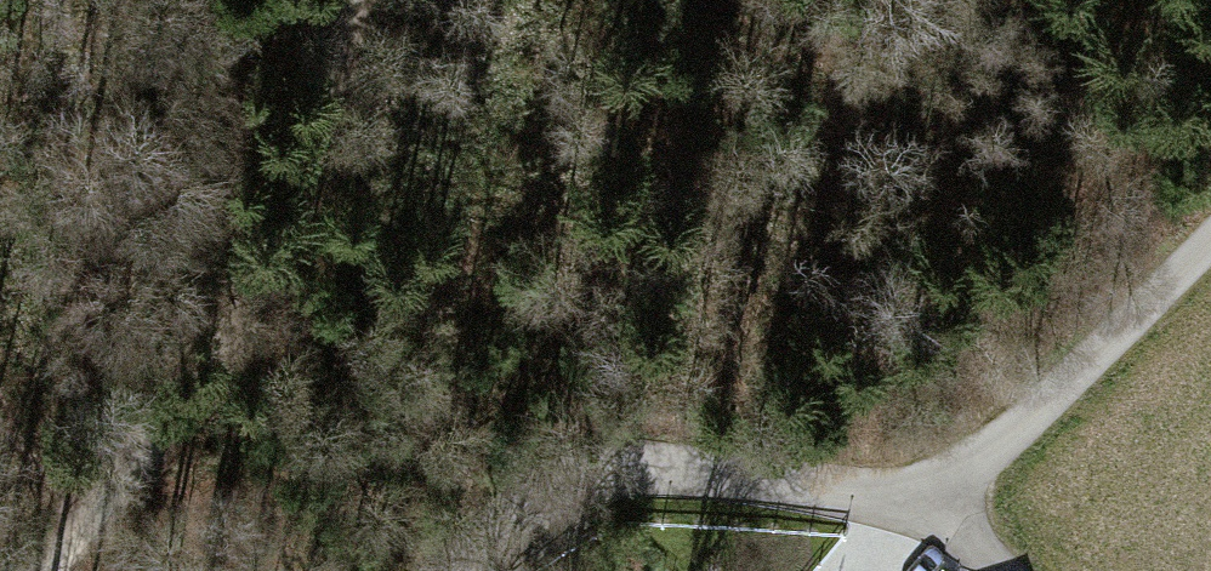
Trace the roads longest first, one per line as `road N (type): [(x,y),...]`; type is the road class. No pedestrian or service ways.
road 1 (track): [(463,570),(532,491),(653,471),(831,488),(942,483),(1011,435),(1210,242)]
road 2 (track): [(28,570),(237,331),(389,0)]

